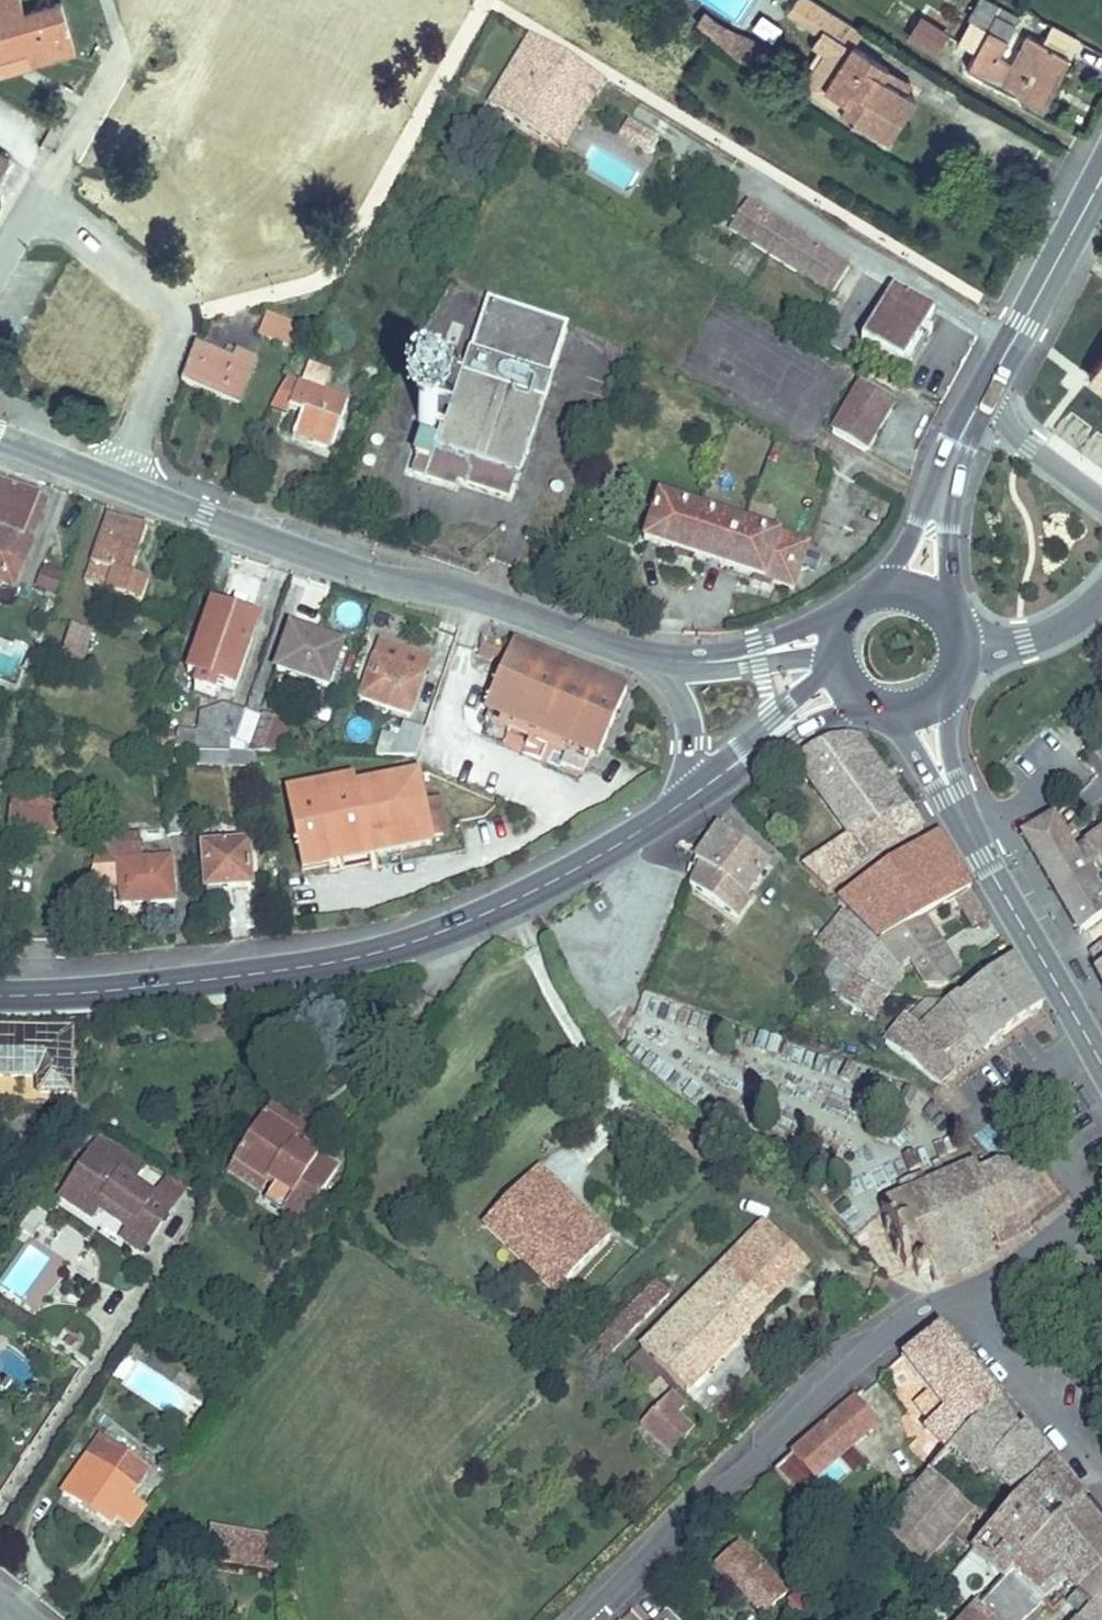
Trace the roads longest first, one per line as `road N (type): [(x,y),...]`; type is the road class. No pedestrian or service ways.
road 1 (secondary): [(0,992),(144,984),(357,955),(526,893),(661,816)]
road 2 (residential): [(0,437),(379,580),(452,590),(635,653)]
road 3 (residential): [(969,1297),(927,1308),(850,1350),(585,1619)]
road 4 (secondary): [(1101,1063),(973,838)]
road 5 (residential): [(852,611),(755,645),(635,653)]
road 6 (residential): [(1101,1471),(969,1297)]
road 7 (residential): [(635,653),(726,669),(838,656)]
road 8 (residential): [(635,653),(679,690),(692,735),(685,772),(661,816)]
road 9 (secondary): [(952,627),(949,554),(959,446)]
road 10 (secondary): [(959,446),(875,595)]
road 11 (secondary): [(1074,230),(994,380)]
road 12 (residential): [(1101,504),(1019,438),(994,380)]
road 13 (residential): [(969,1297),(1101,1200)]
road 14 (residential): [(957,654),(1029,642),(1082,614),(1101,591)]
road 15 (secondary): [(973,838),(946,685)]
road 16 (secondary): [(892,710),(973,838)]
road 17 (secondary): [(740,762),(822,718),(876,706)]
road 18 (secondary): [(838,660),(740,762)]

